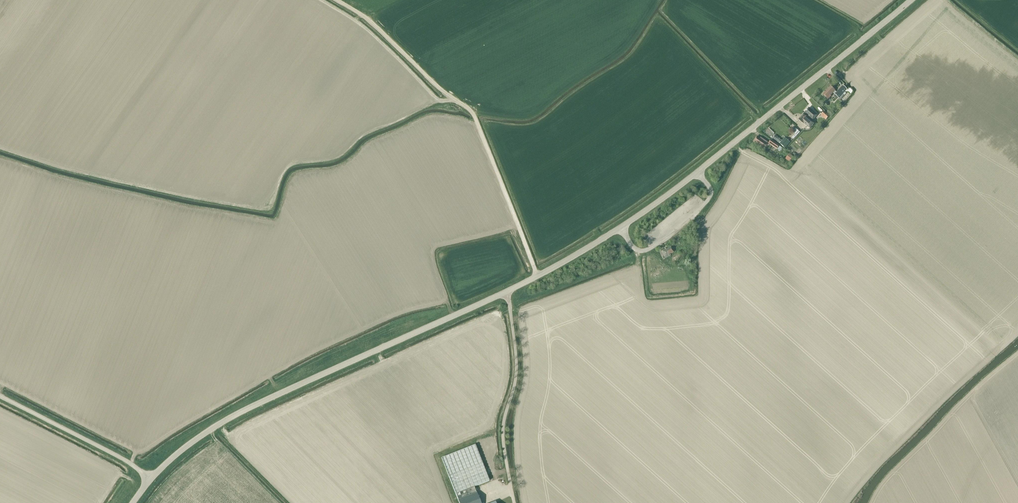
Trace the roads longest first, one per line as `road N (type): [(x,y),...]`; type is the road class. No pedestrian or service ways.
road 1 (tertiary): [(507,291),(658,202),(911,0)]
road 2 (tertiary): [(149,481),(230,418),(507,291)]
road 3 (track): [(537,276),(473,115),(337,0)]
road 4 (unclassified): [(514,502),(503,439),(516,370),(507,291)]
road 5 (unclassified): [(149,481),(0,397)]

